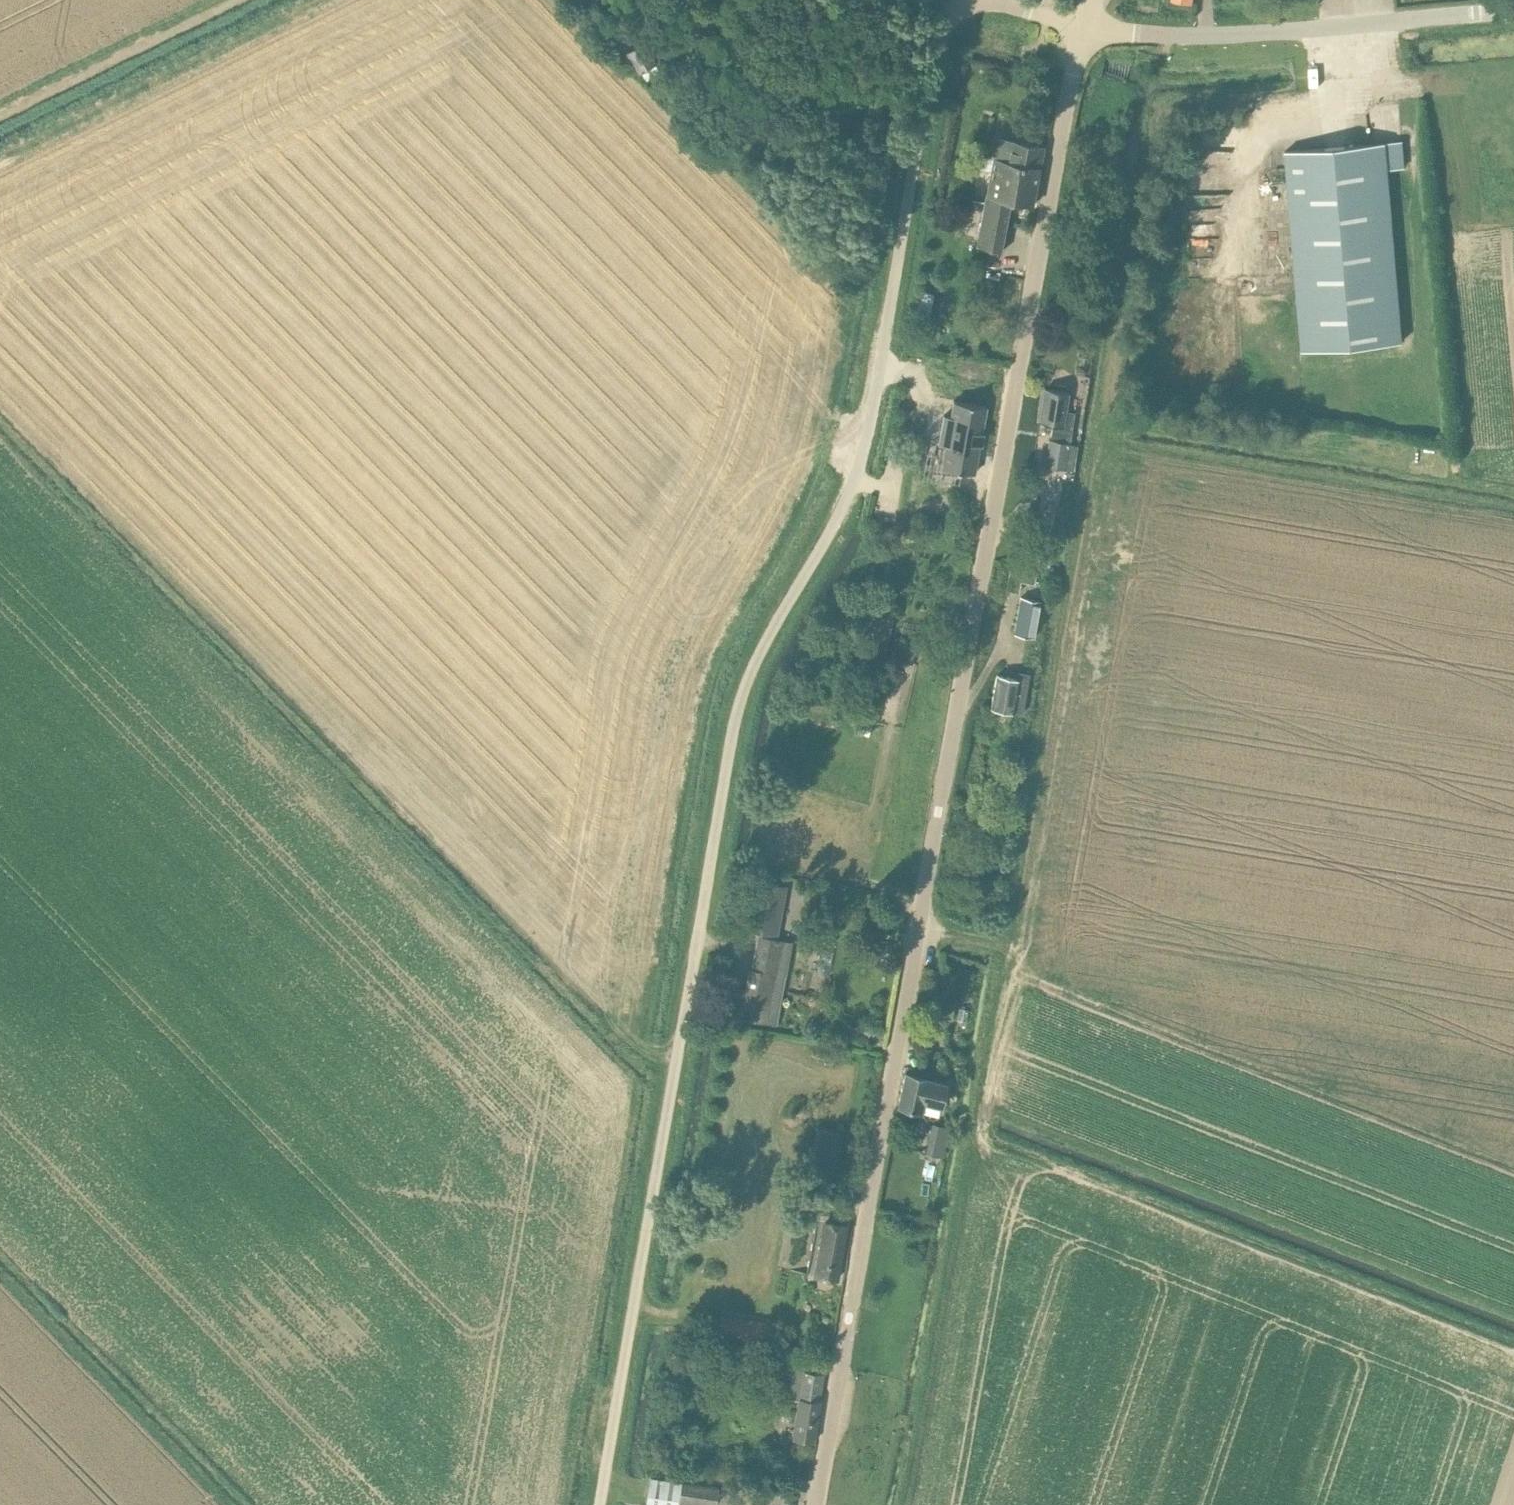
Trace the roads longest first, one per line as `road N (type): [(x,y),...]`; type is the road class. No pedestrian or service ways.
road 1 (unclassified): [(611,1504),(741,706),(863,452),(927,69),(951,0)]
road 2 (unclassified): [(819,1504),(1086,28)]
road 3 (unclassified): [(1513,9),(1191,37),(1086,28)]

